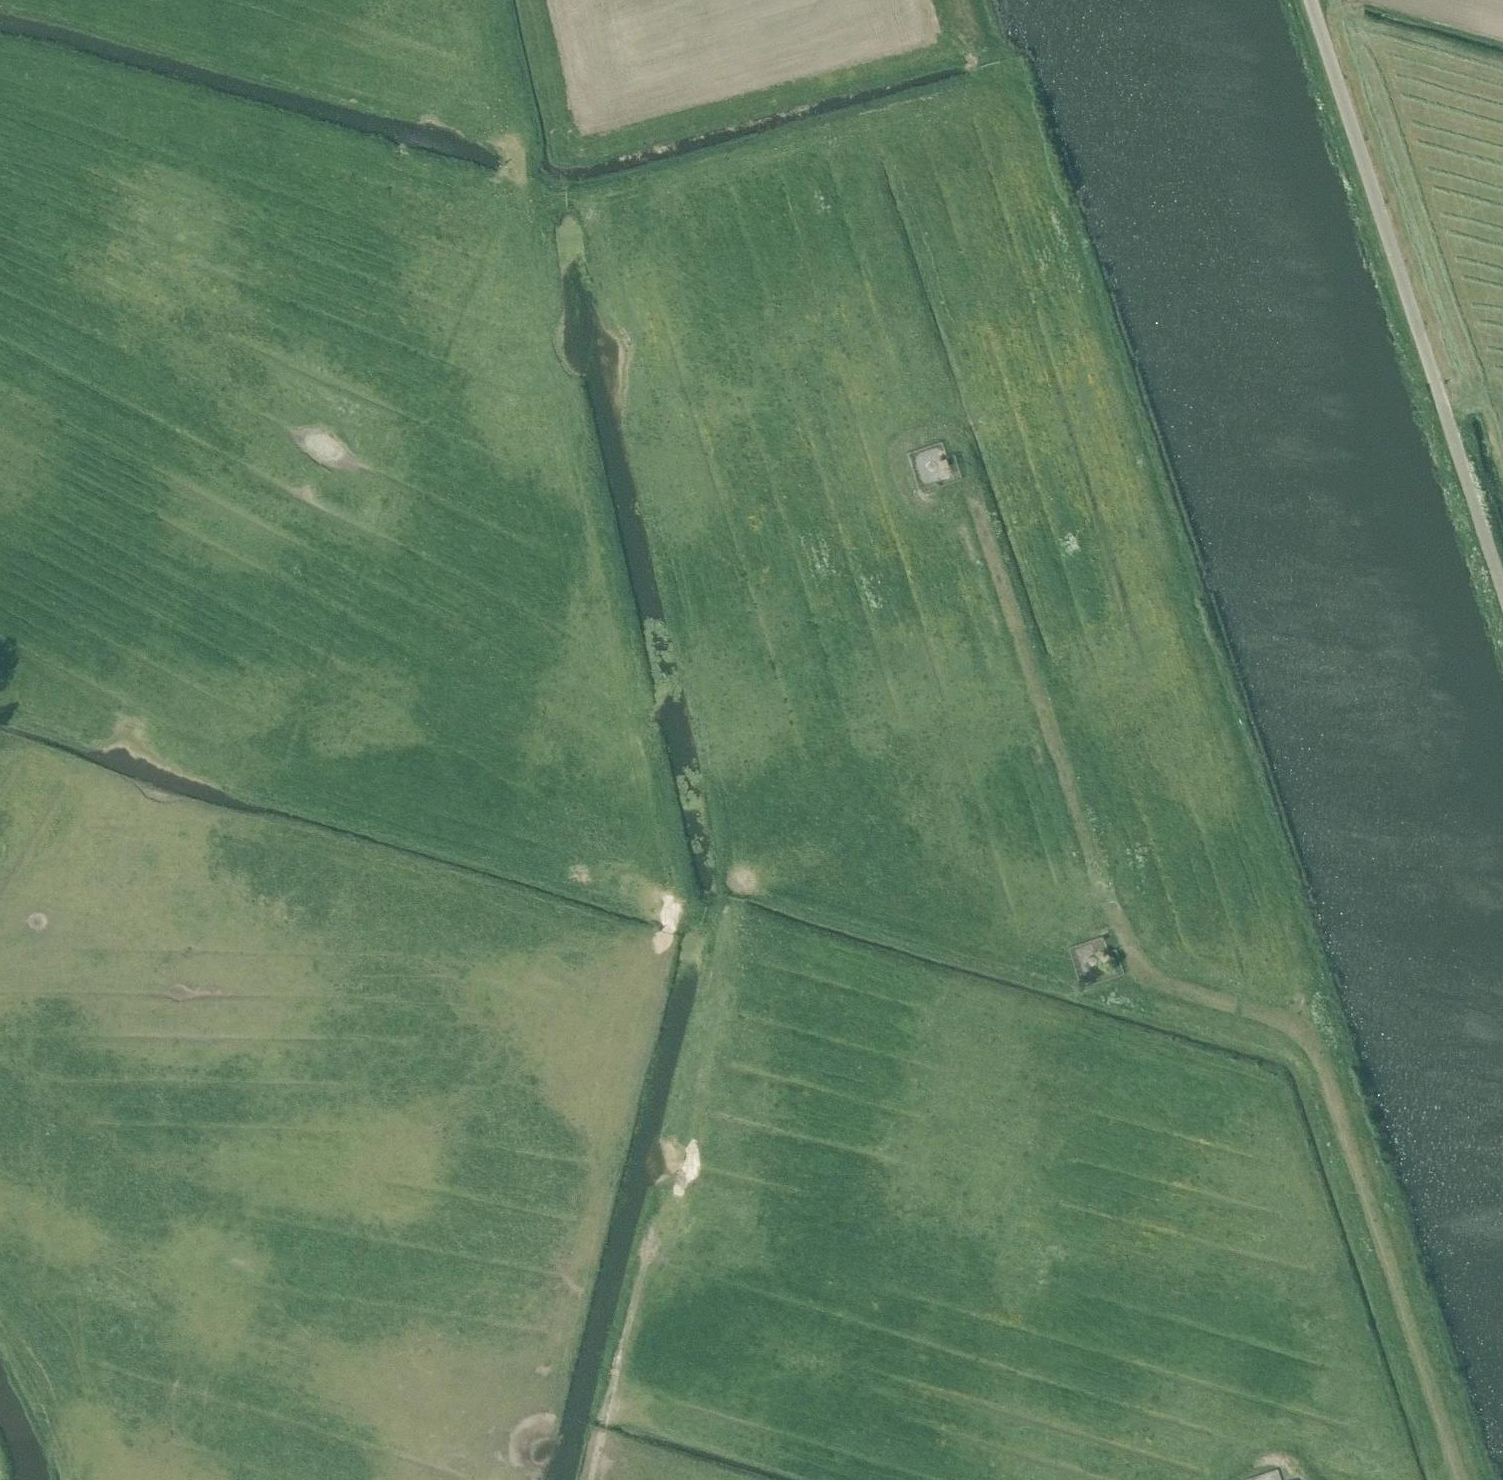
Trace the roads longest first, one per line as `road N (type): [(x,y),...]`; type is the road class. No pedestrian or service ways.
road 1 (unclassified): [(1502,587),(1312,0)]
road 2 (track): [(588,1479),(654,1228)]

